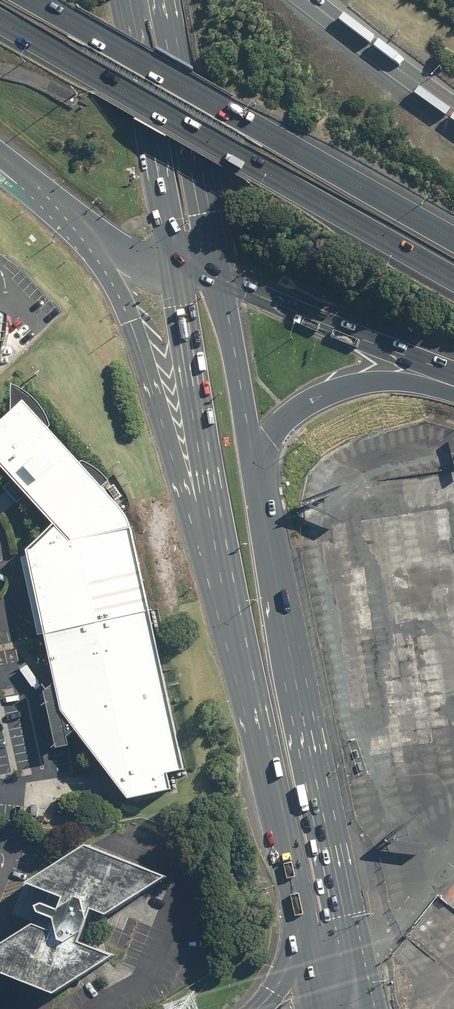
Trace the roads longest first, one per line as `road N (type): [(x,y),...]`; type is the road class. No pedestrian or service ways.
road 1 (motorway): [(453,280),(0,23)]
road 2 (primary): [(257,477),(357,969)]
road 3 (motorway): [(31,0),(453,239)]
road 4 (motorway): [(215,549),(186,503),(117,291),(38,185)]
road 5 (primary): [(301,916),(215,549)]
road 6 (primary): [(169,0),(221,278)]
road 7 (primary): [(171,274),(119,0)]
road 8 (primary): [(215,549),(171,274)]
road 9 (motorway): [(453,378),(221,278)]
road 10 (motorway): [(453,393),(377,381),(322,396),(290,417),(257,477)]
road 11 (primary): [(221,278),(257,477)]
road 12 (motorway): [(311,0),(453,107)]
road 13 (motorway): [(171,274),(119,251),(38,185)]

